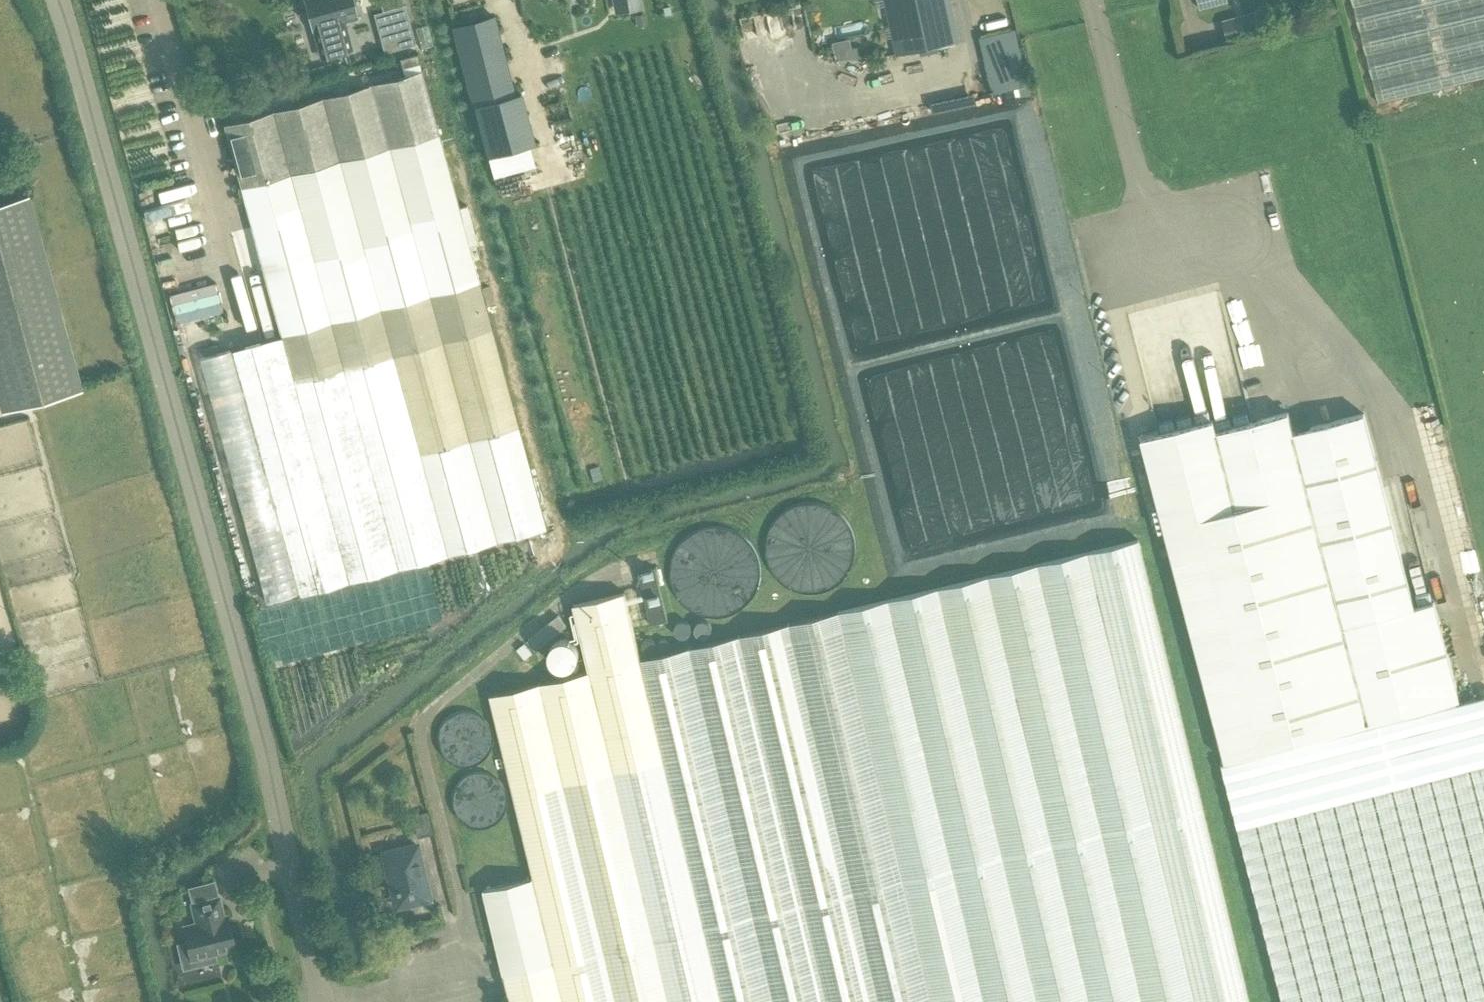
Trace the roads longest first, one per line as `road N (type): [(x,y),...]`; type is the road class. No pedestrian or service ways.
road 1 (unclassified): [(329,1001),(60,0)]

